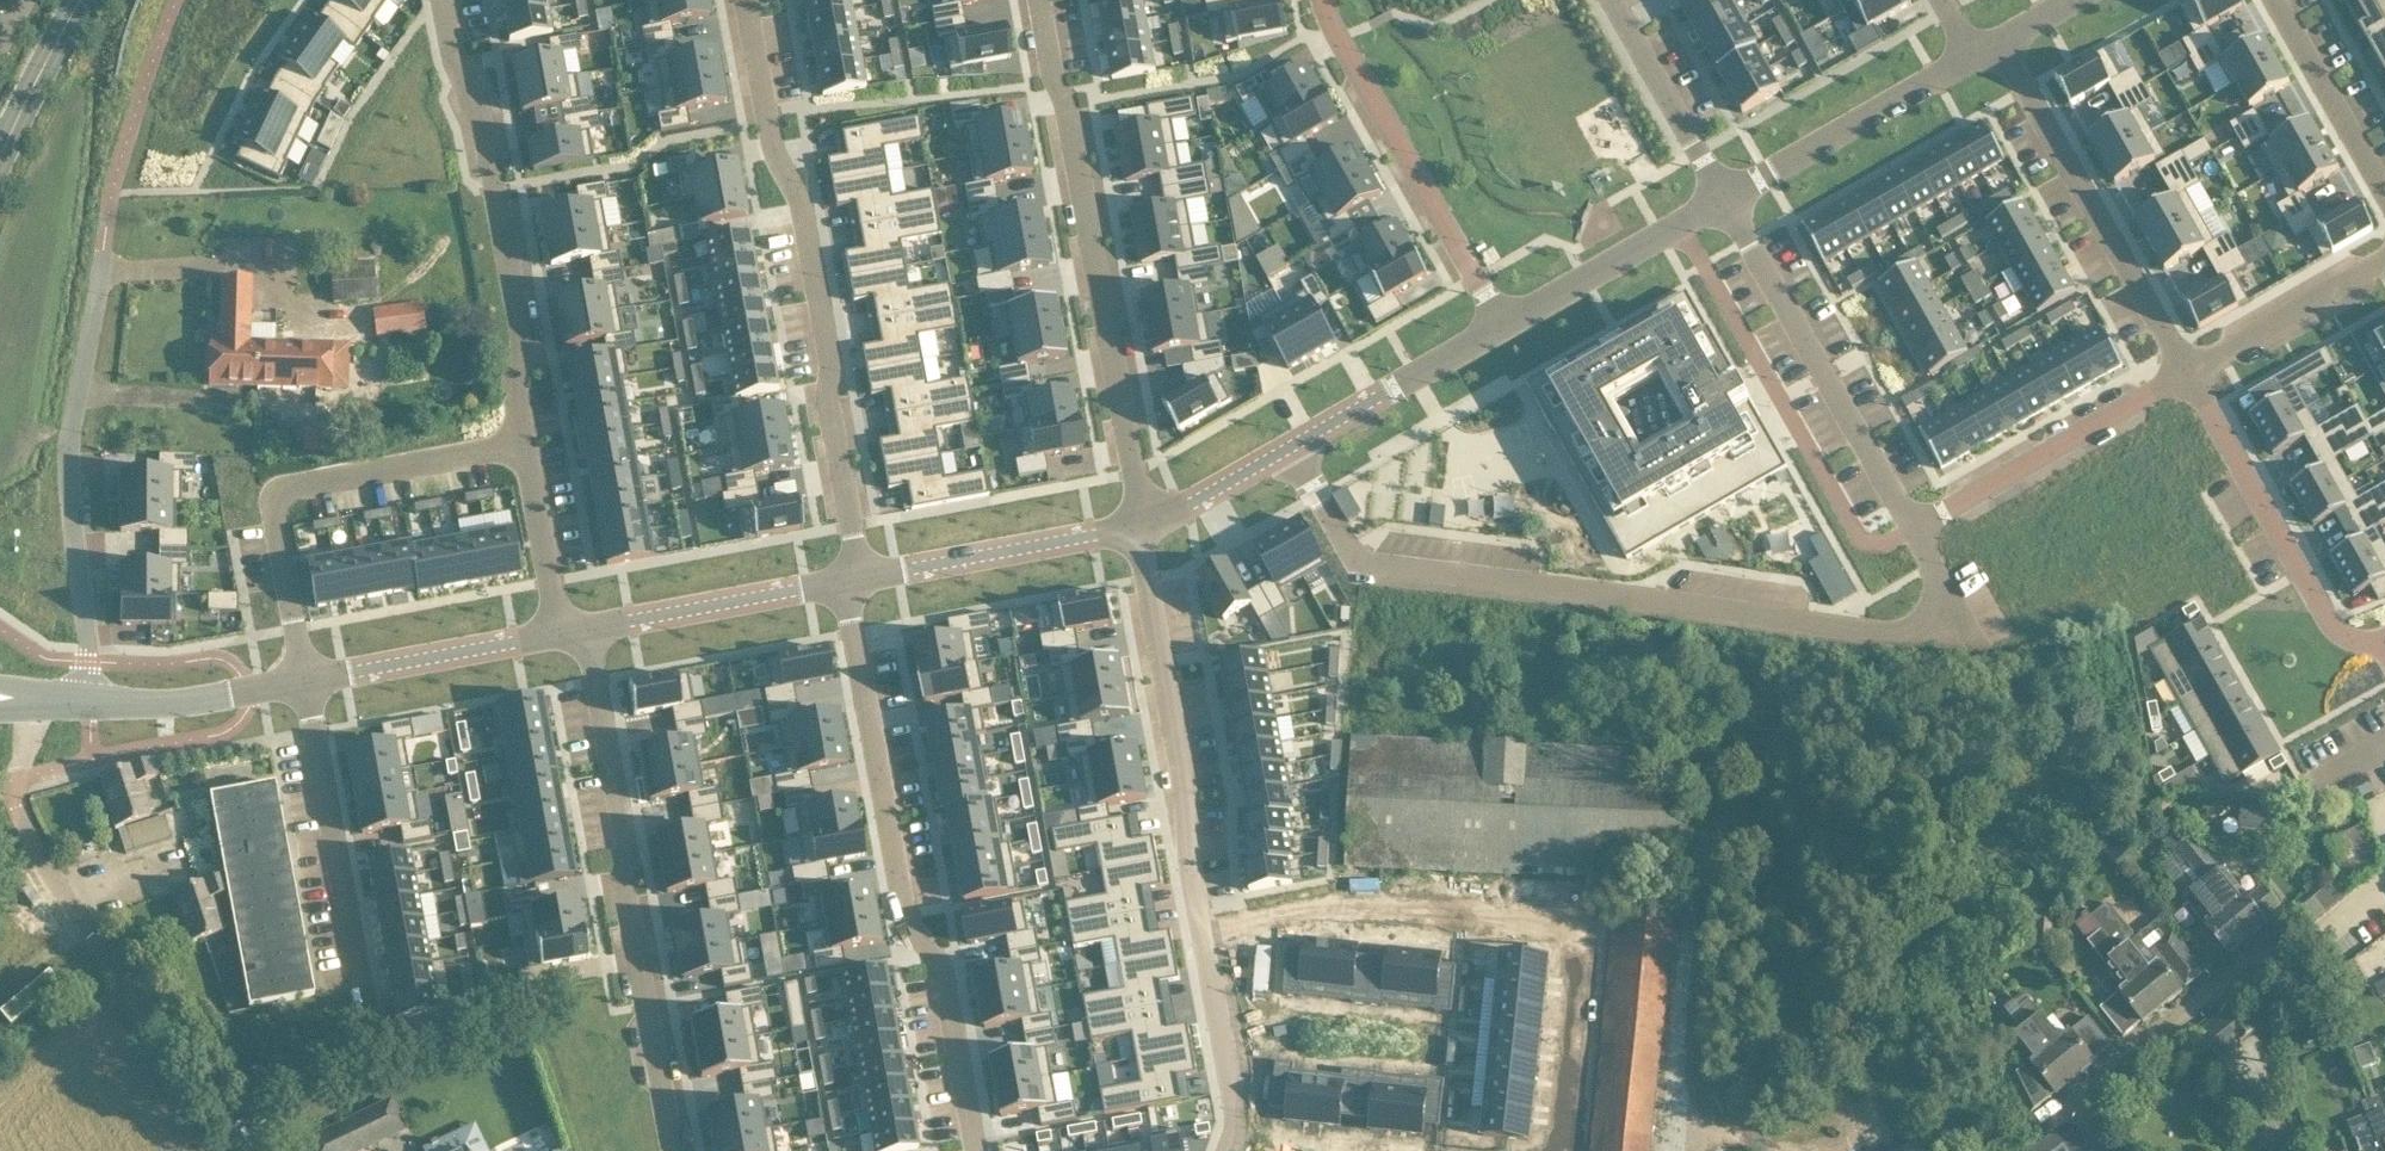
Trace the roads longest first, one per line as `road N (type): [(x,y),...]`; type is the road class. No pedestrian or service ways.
road 1 (residential): [(1292,444),(1353,559),(1892,631),(1923,627),(1957,607)]
road 2 (residential): [(1199,921),(1366,912),(1588,924),(1573,1111),(1561,1150)]
road 3 (residential): [(740,0),(770,156),(797,185),(837,376),(829,420),(860,579)]
road 4 (residential): [(860,579),(880,681),(873,748),(898,879),(941,957),(977,1150)]
road 5 (residential): [(1041,0),(1135,476),(1136,528)]
road 6 (residential): [(566,631),(597,753),(595,795),(628,965),(649,995),(676,1150)]
road 7 (residential): [(242,1150),(64,897),(8,785),(32,699)]
road 8 (residential): [(90,702),(67,502),(68,428),(106,223)]
road 9 (residential): [(524,440),(513,384),(522,328),(517,291),(488,146),(450,46),(442,0)]
road 10 (residential): [(307,680),(278,525),(298,486),(524,440)]
road 11 (residential): [(1676,227),(1859,534),(1877,543),(1914,525)]
road 12 (residential): [(1136,528),(1190,817),(1199,921)]
road 13 (residential): [(2188,369),(2023,71),(1990,47)]
road 14 (residential): [(1725,198),(1914,525)]
road 15 (residential): [(1323,0),(1330,26),(1501,325)]
road 16 (residential): [(2384,643),(2335,631),(2188,369)]
road 17 (residential): [(1914,525),(2188,369)]
road 18 (residential): [(362,986),(307,680)]
road 19 (residential): [(1725,198),(1990,47)]
road 20 (residential): [(566,631),(860,579)]
road 21 (residential): [(2101,1150),(2081,1091),(2264,944)]
road 22 (residential): [(860,579),(1136,528)]
road 23 (residential): [(307,680),(566,631)]
road 24 (residential): [(1292,444),(1501,325)]
road 25 (residential): [(1199,921),(1235,1123),(1229,1150)]
road 26 (residential): [(1612,0),(1725,198)]
road 27 (residential): [(2188,369),(2384,261)]
road 28 (residential): [(90,702),(170,702),(307,680)]
road 29 (residential): [(2277,0),(2384,189)]
road 30 (residential): [(1501,325),(1676,227)]
road 31 (residential): [(566,631),(524,440)]
road 32 (residential): [(1136,528),(1292,444)]
road 33 (secondary): [(0,153),(86,0)]

